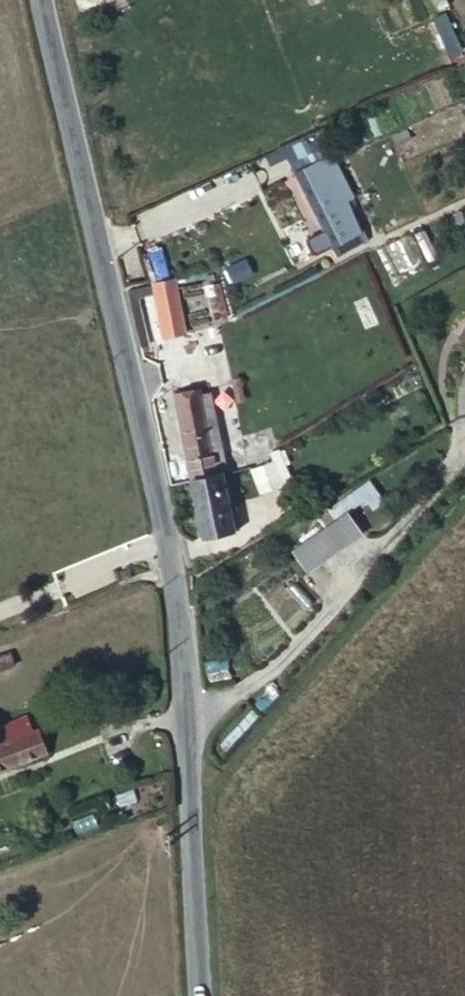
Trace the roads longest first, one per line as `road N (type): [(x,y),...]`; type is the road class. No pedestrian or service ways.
road 1 (tertiary): [(35,0),(169,566),(195,995)]

